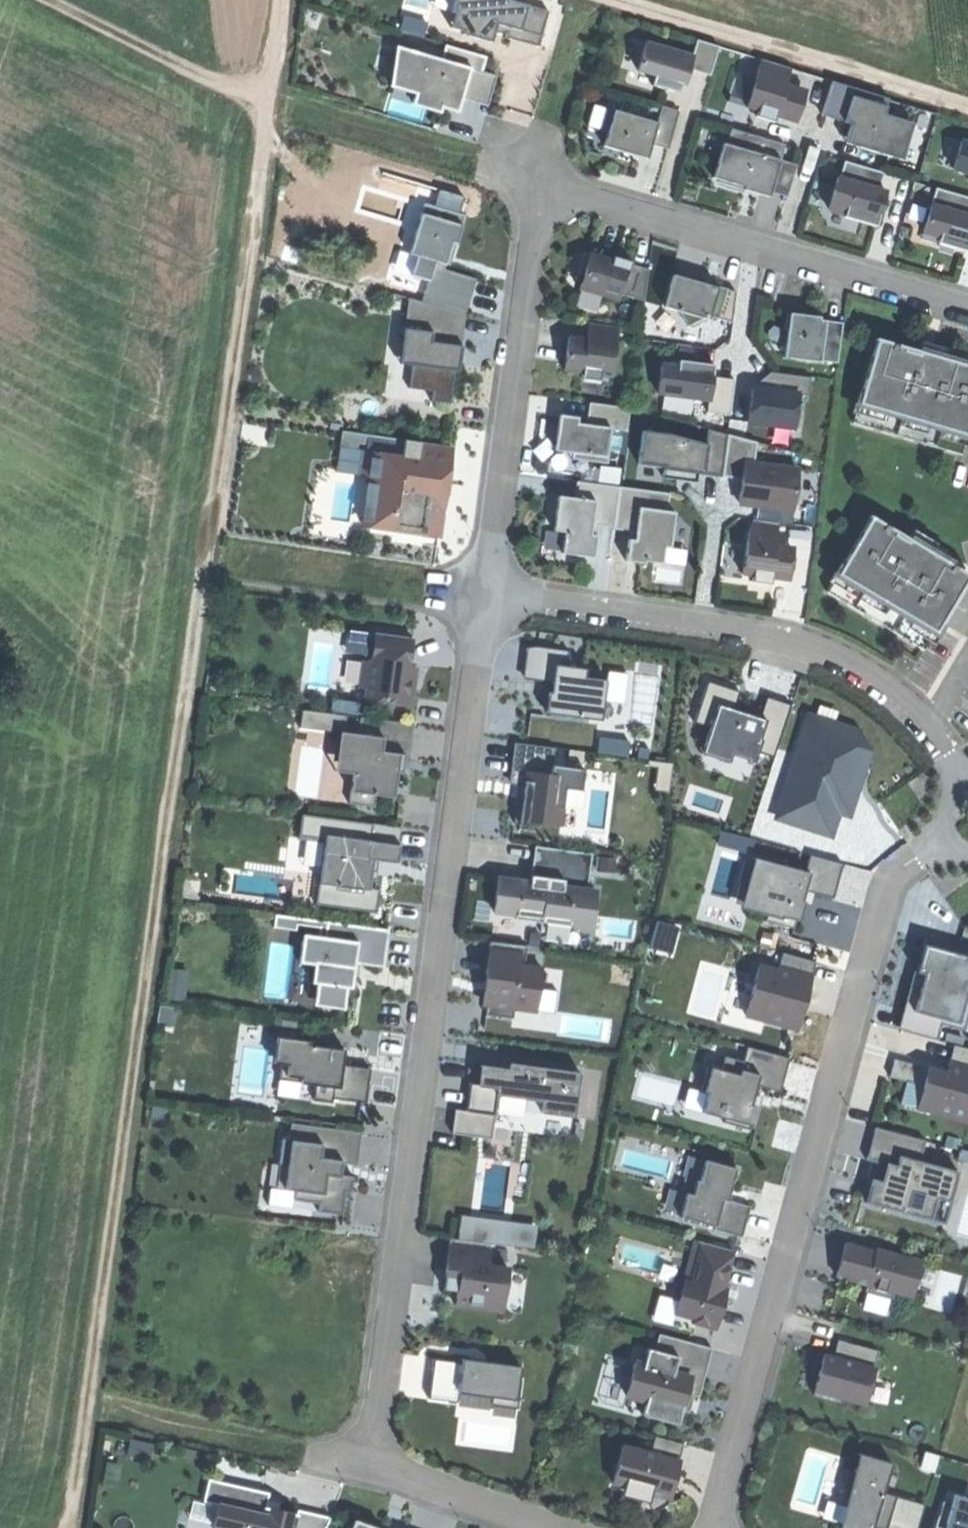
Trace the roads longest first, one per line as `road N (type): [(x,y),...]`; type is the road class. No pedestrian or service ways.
road 1 (track): [(286,0),(70,1527)]
road 2 (residential): [(487,595),(372,1426),(378,1459)]
road 3 (residential): [(712,1527),(884,898),(901,866),(943,838)]
road 4 (residential): [(487,595),(815,650),(900,702),(966,780)]
road 5 (residential): [(967,310),(555,199)]
road 6 (residential): [(555,199),(537,226),(487,595)]
road 7 (track): [(967,106),(611,0)]
road 8 (residential): [(235,564),(487,595)]
road 9 (track): [(50,0),(272,102)]
road 10 (residential): [(378,1459),(549,1527)]

